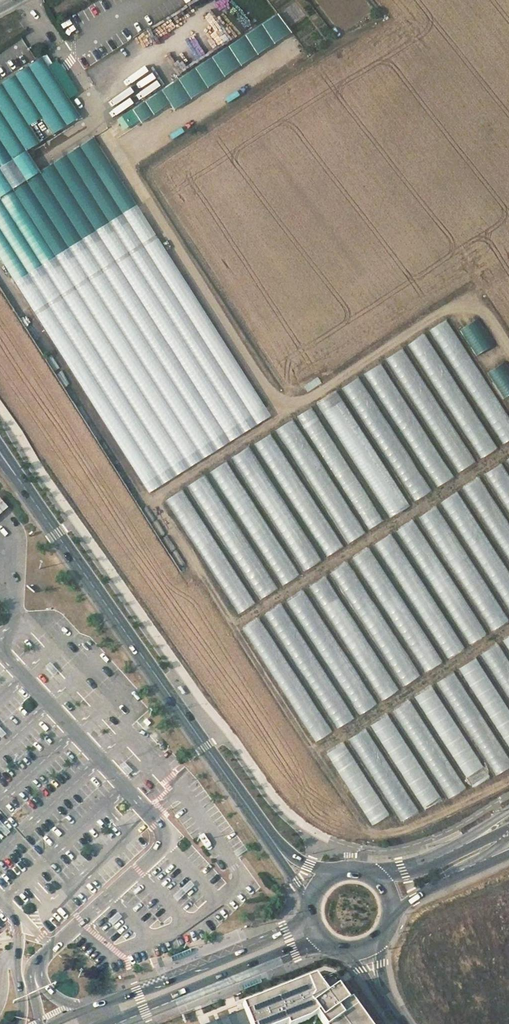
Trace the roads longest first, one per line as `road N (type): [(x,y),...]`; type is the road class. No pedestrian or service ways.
road 1 (residential): [(287,860),(0,453)]
road 2 (secondary): [(311,920),(53,1023)]
road 3 (secondary): [(110,1023),(322,939)]
road 4 (secondary): [(508,829),(428,864),(376,877)]
road 5 (secondary): [(392,910),(508,853)]

